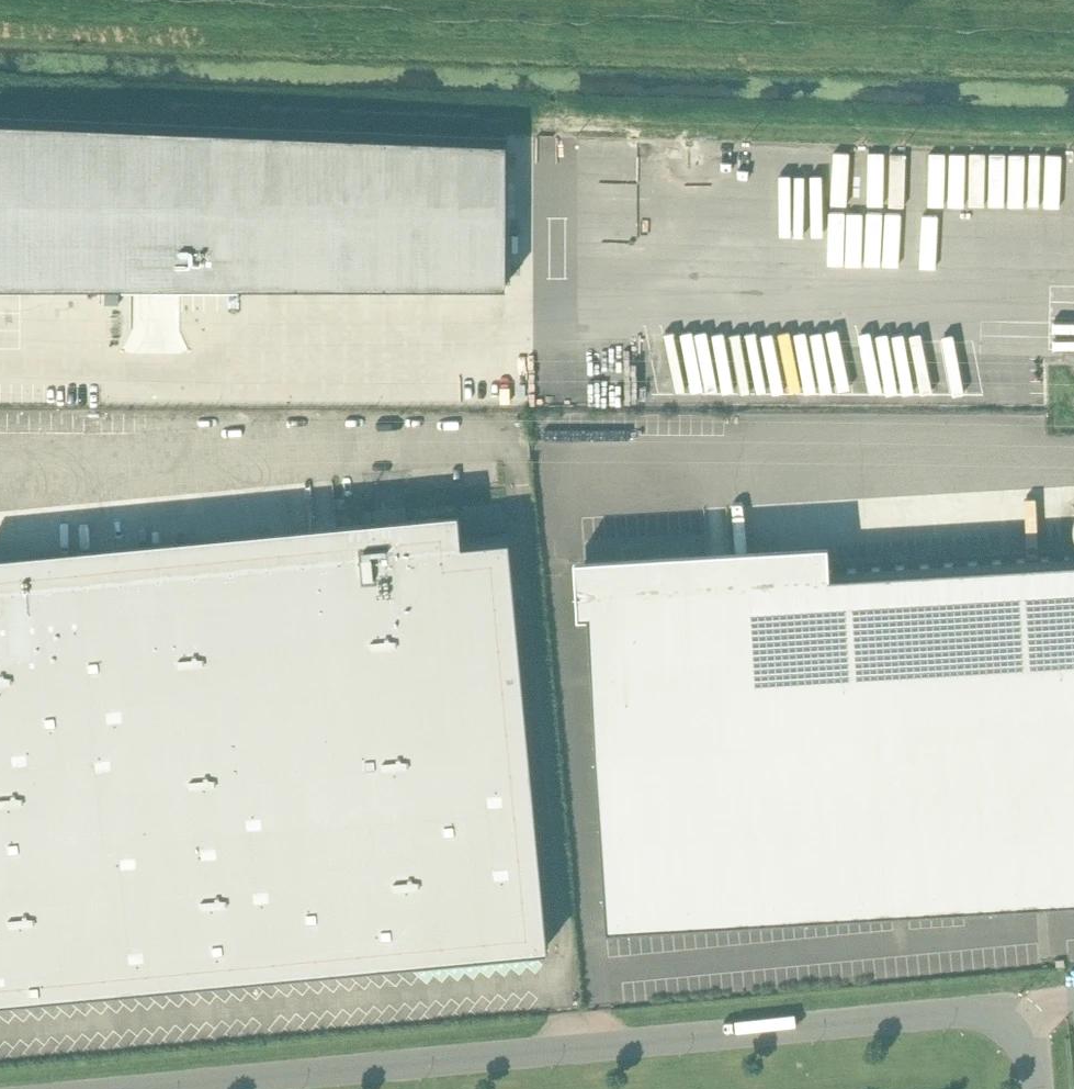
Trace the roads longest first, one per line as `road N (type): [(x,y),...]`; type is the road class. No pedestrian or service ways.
road 1 (track): [(1073,135),(0,103)]
road 2 (unclassified): [(188,1088),(970,1017),(1006,1021),(1024,1032),(1041,1088)]

